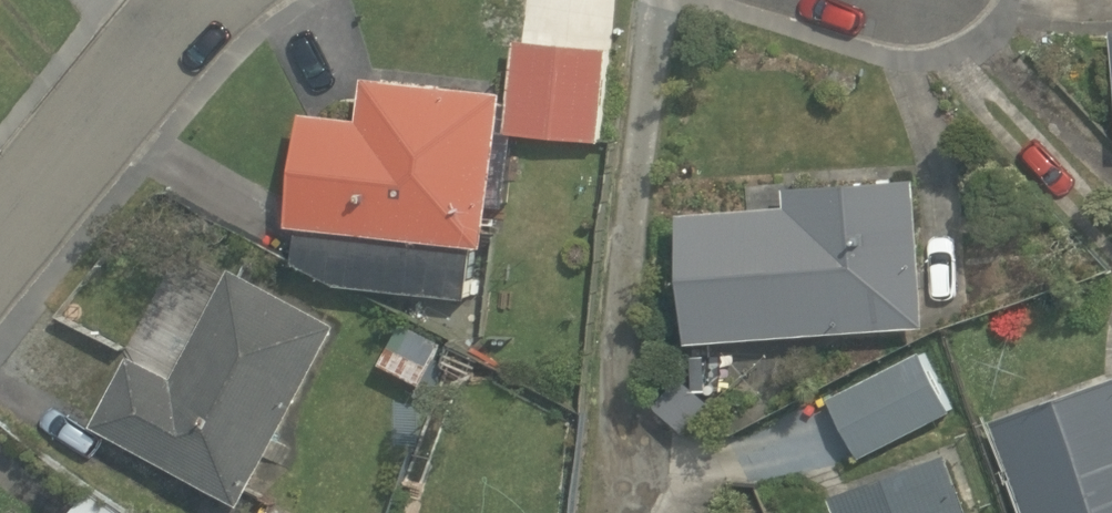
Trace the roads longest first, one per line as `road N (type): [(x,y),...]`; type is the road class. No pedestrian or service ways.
road 1 (residential): [(0,264),(199,31),(237,0)]

